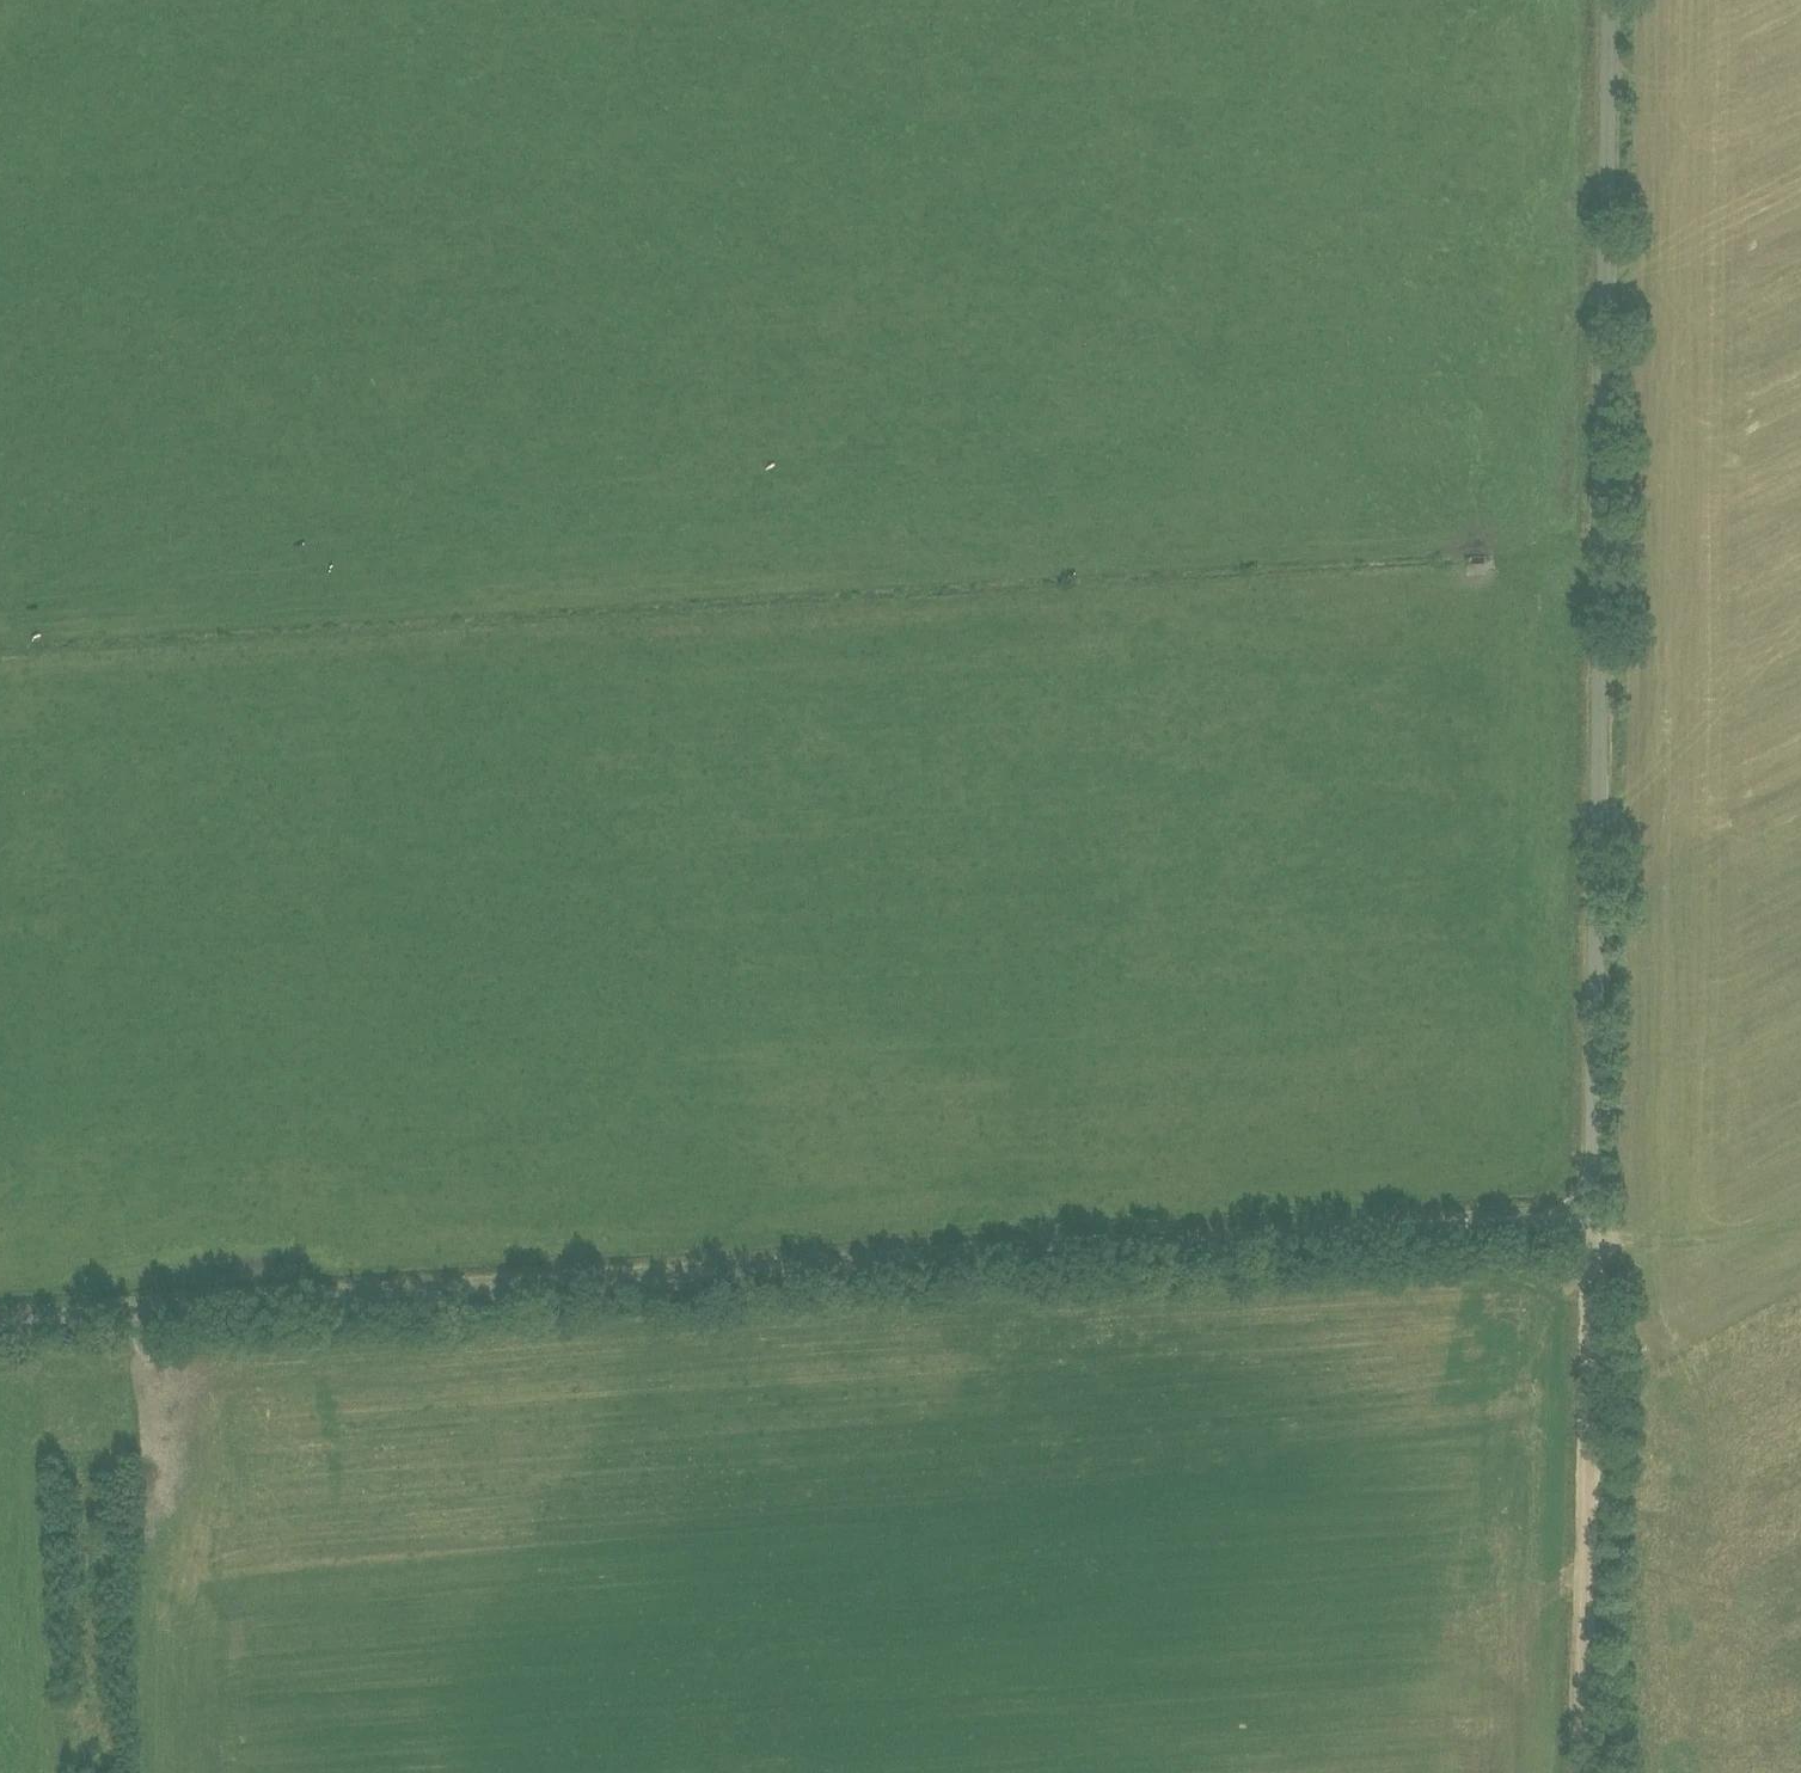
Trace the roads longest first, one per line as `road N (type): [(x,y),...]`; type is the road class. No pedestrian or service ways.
road 1 (unclassified): [(0,1310),(1593,1218),(1612,0)]
road 2 (track): [(1585,1772),(1593,1218)]

